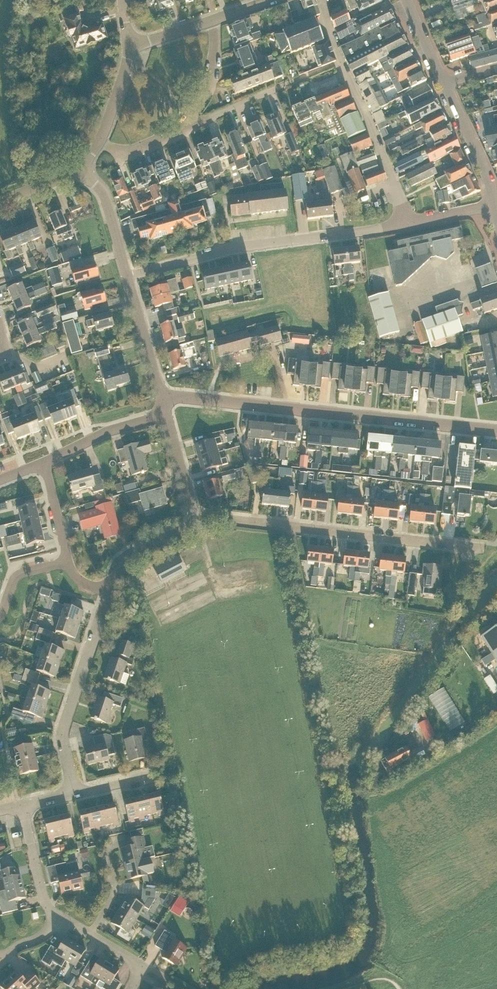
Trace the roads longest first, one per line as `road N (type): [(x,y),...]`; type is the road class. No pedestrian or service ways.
road 1 (residential): [(496,431),(162,397)]
road 2 (residential): [(127,278),(224,251),(409,224)]
road 3 (residential): [(196,518),(480,548)]
road 4 (residential): [(75,793),(65,730),(110,591)]
road 5 (residential): [(409,224),(342,65)]
road 6 (residential): [(189,129),(342,65)]
road 7 (secondary): [(495,205),(445,83)]
road 8 (residential): [(43,463),(166,416)]
road 9 (residential): [(162,397),(127,278)]

